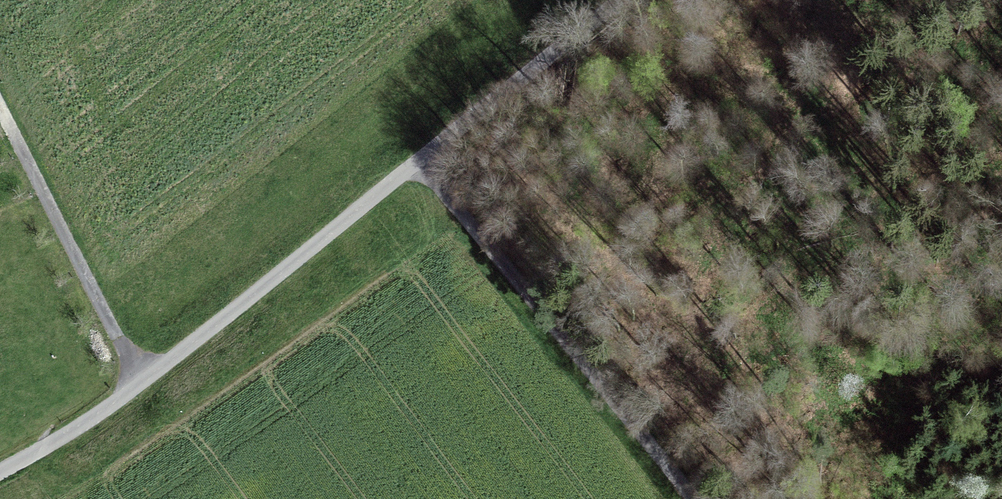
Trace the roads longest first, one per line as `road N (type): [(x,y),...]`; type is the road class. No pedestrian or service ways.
road 1 (track): [(0,471),(94,422),(423,164)]
road 2 (track): [(423,164),(687,498)]
road 3 (track): [(138,385),(0,105)]
road 4 (track): [(423,164),(627,0)]

